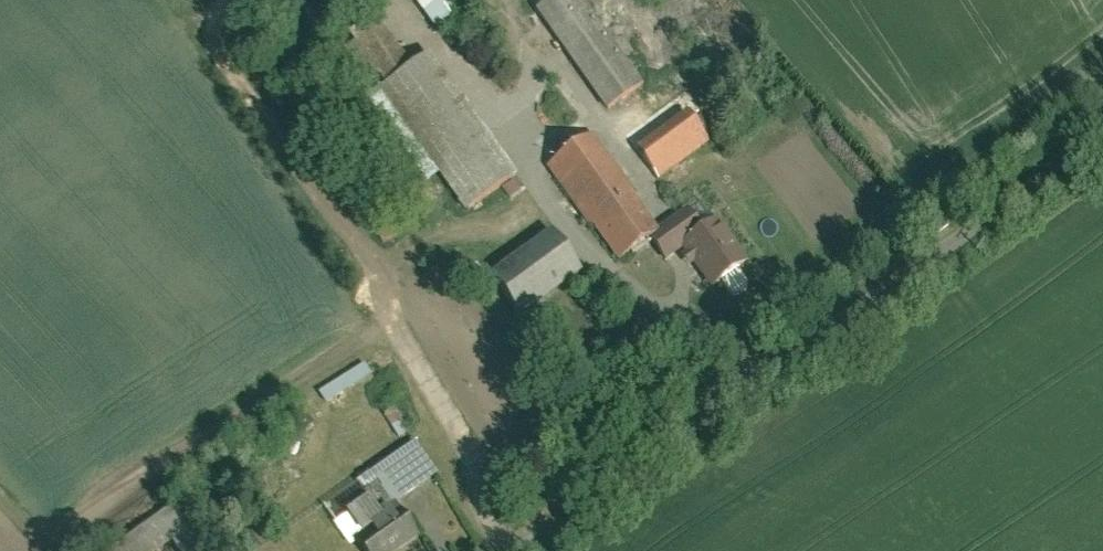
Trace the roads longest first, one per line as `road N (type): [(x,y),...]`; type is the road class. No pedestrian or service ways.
road 1 (residential): [(1102,138),(531,550)]

